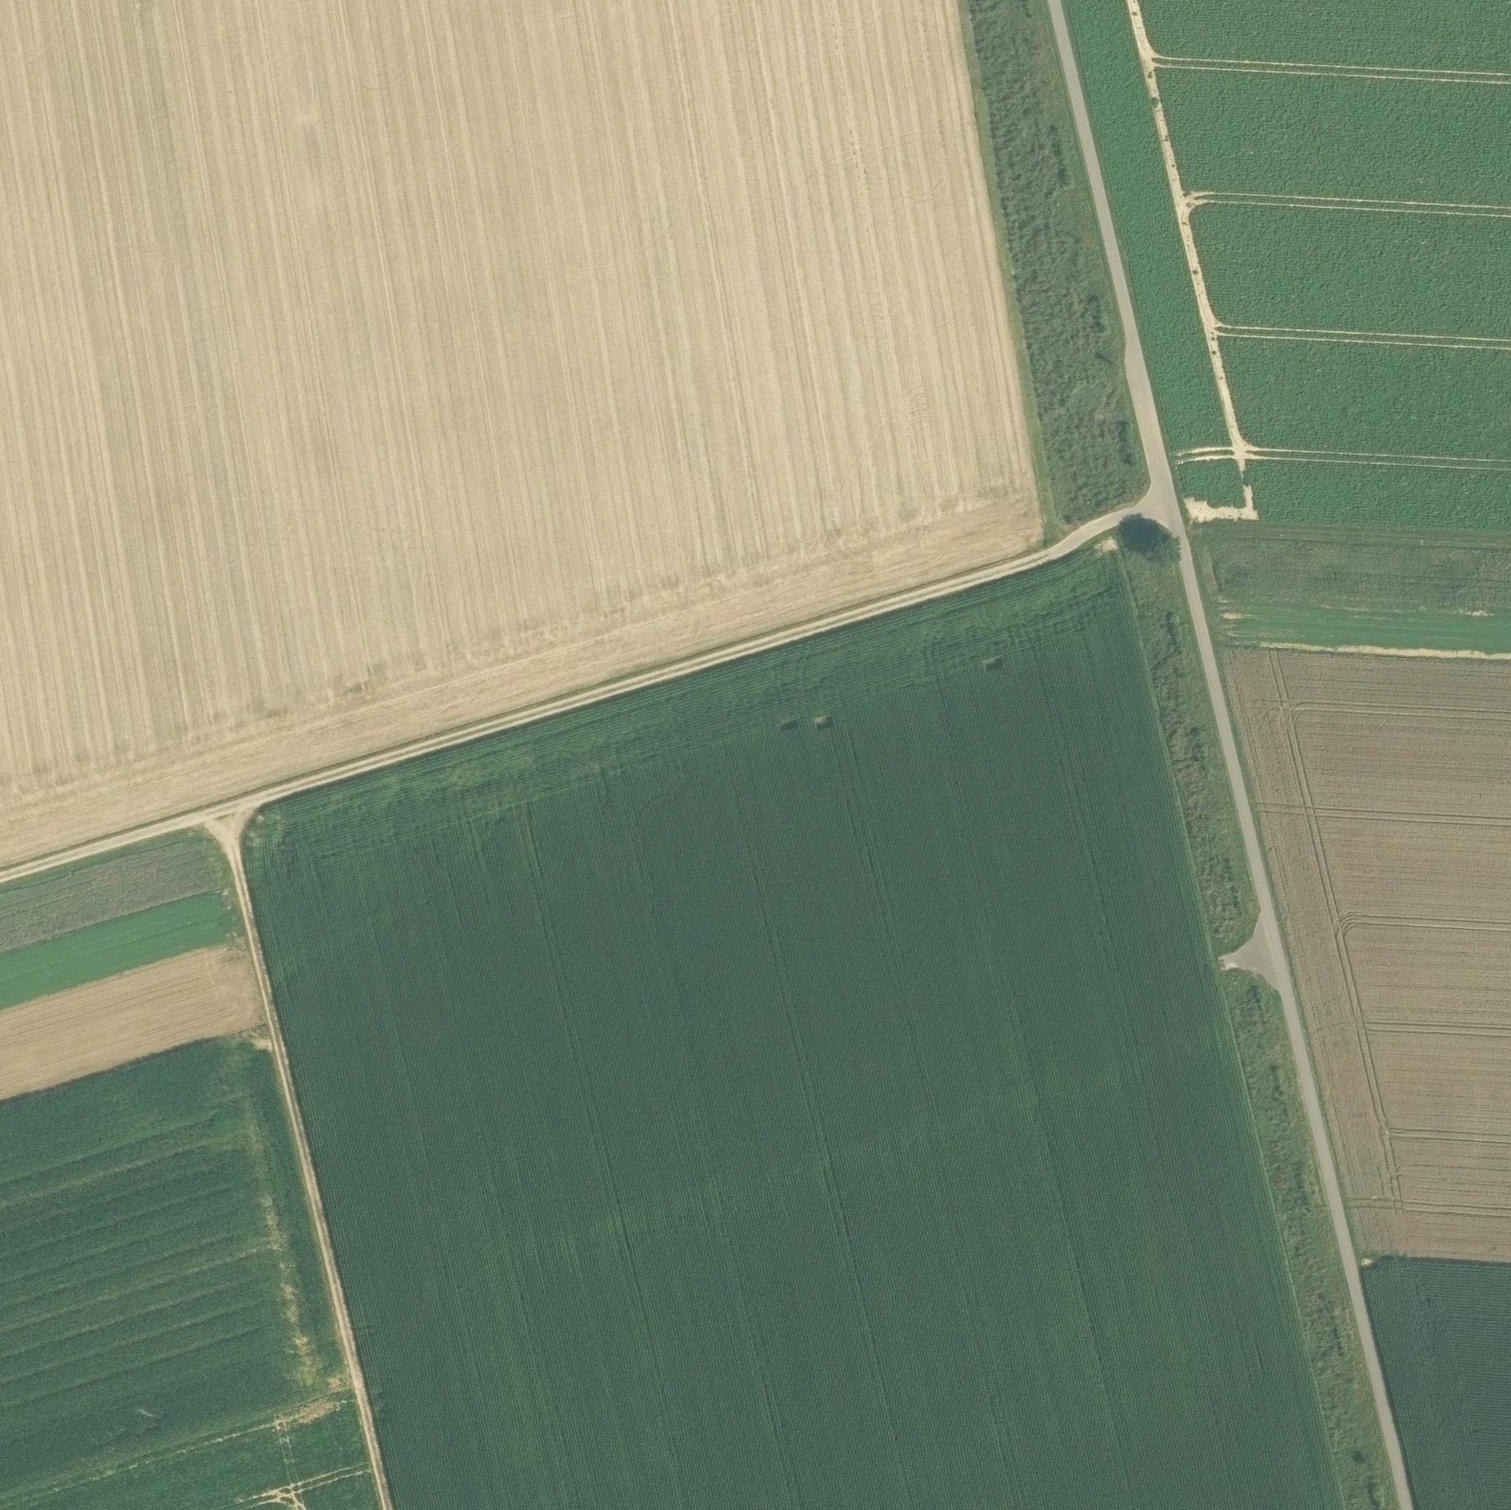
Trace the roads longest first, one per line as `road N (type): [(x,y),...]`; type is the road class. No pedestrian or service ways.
road 1 (track): [(1050,0),(1408,1509)]
road 2 (track): [(1177,532),(0,899)]
road 3 (track): [(322,801),(461,1509)]
road 4 (track): [(1510,555),(1180,542)]

